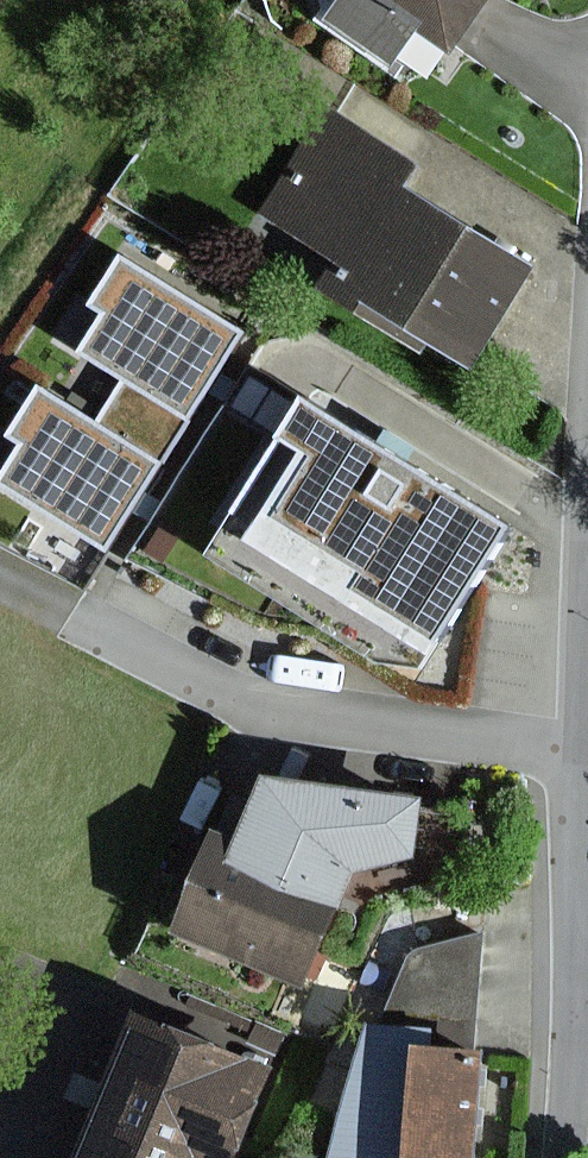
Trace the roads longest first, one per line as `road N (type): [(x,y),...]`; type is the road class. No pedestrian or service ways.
road 1 (unclassified): [(0,570),(217,687),(428,726),(587,741)]
road 2 (residential): [(584,995),(587,741)]
road 3 (residential): [(564,1157),(584,995)]

